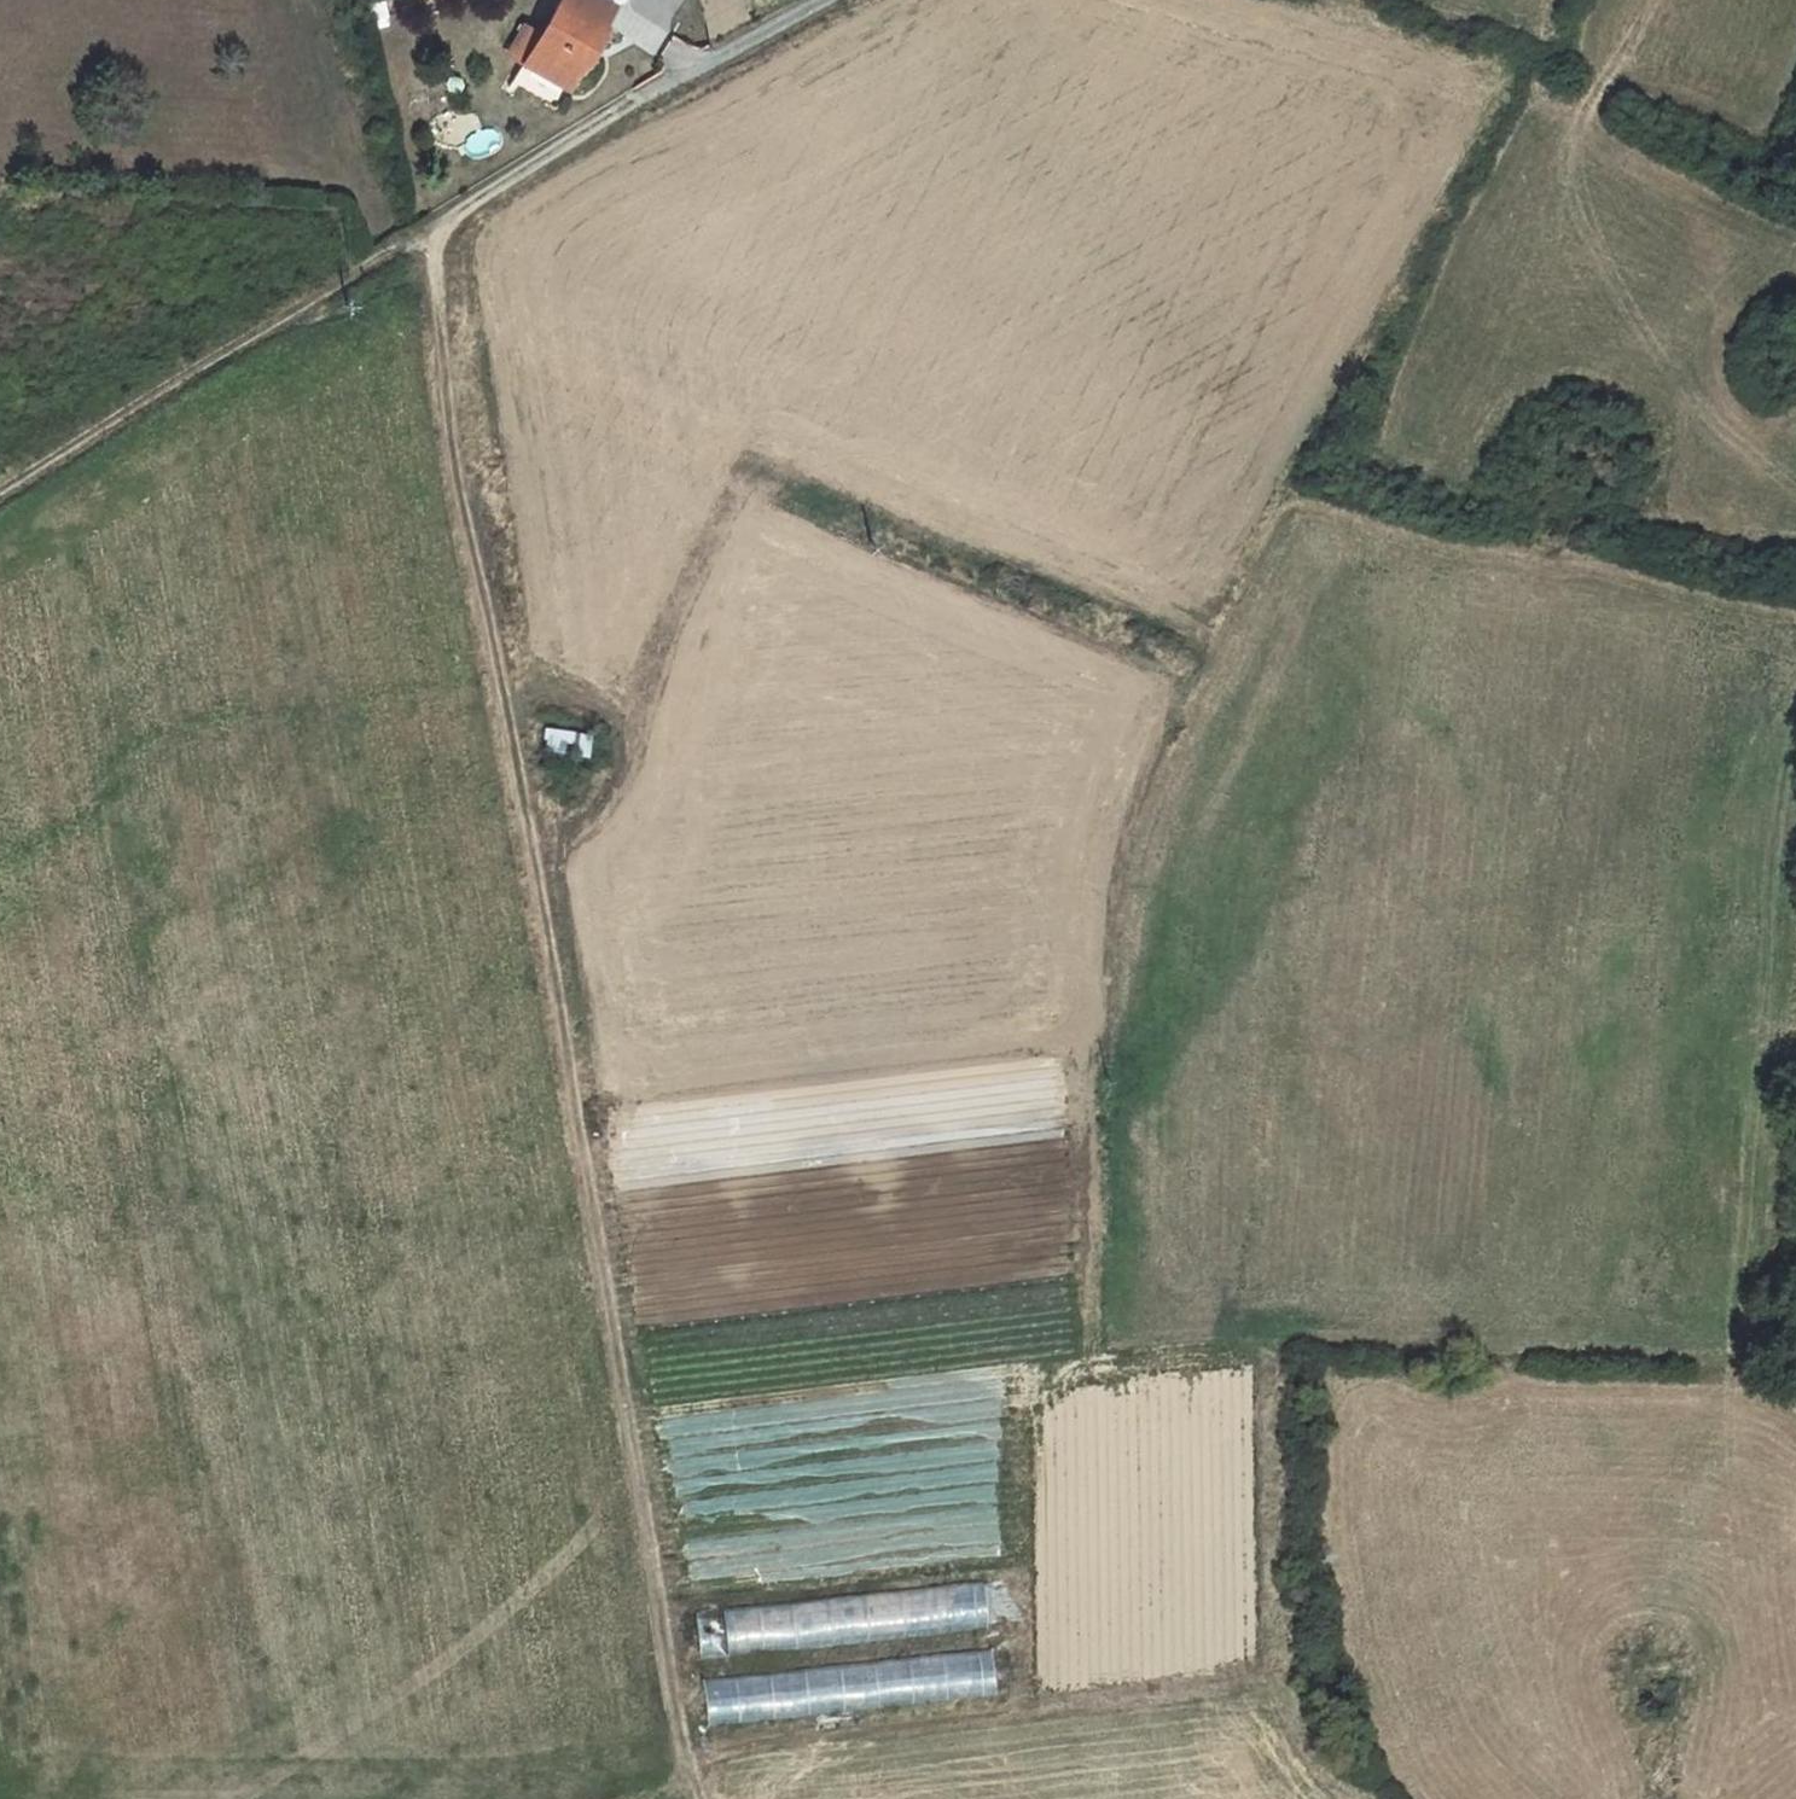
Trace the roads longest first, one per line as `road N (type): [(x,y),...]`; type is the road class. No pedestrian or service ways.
road 1 (track): [(431,232),(450,435),(513,731),(699,1798)]
road 2 (track): [(431,232),(0,489)]
road 3 (unclassified): [(827,0),(684,93),(431,232)]

